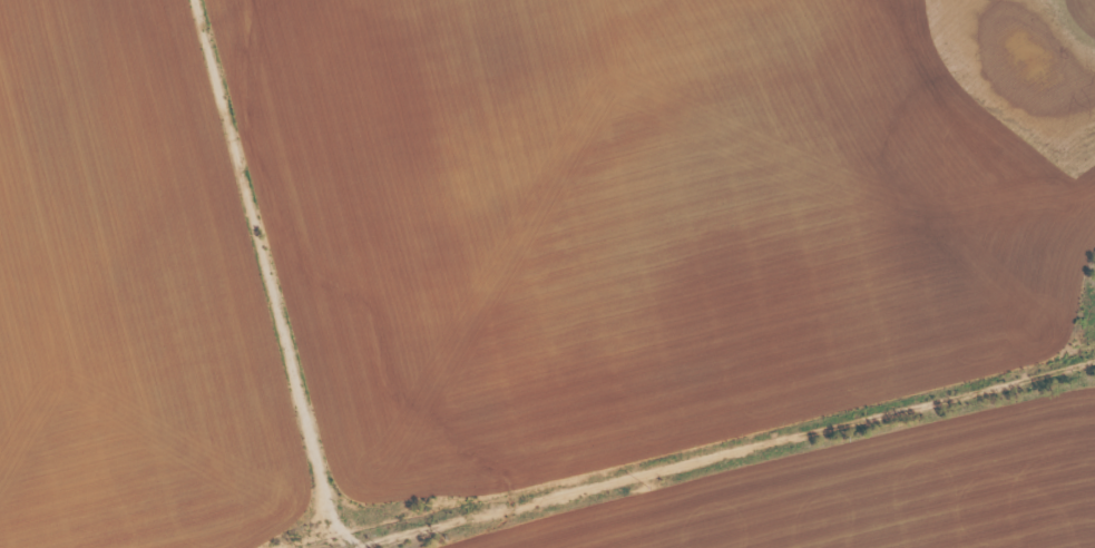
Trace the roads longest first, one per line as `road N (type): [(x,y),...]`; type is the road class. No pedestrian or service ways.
road 1 (residential): [(375,547),(1094,354)]

